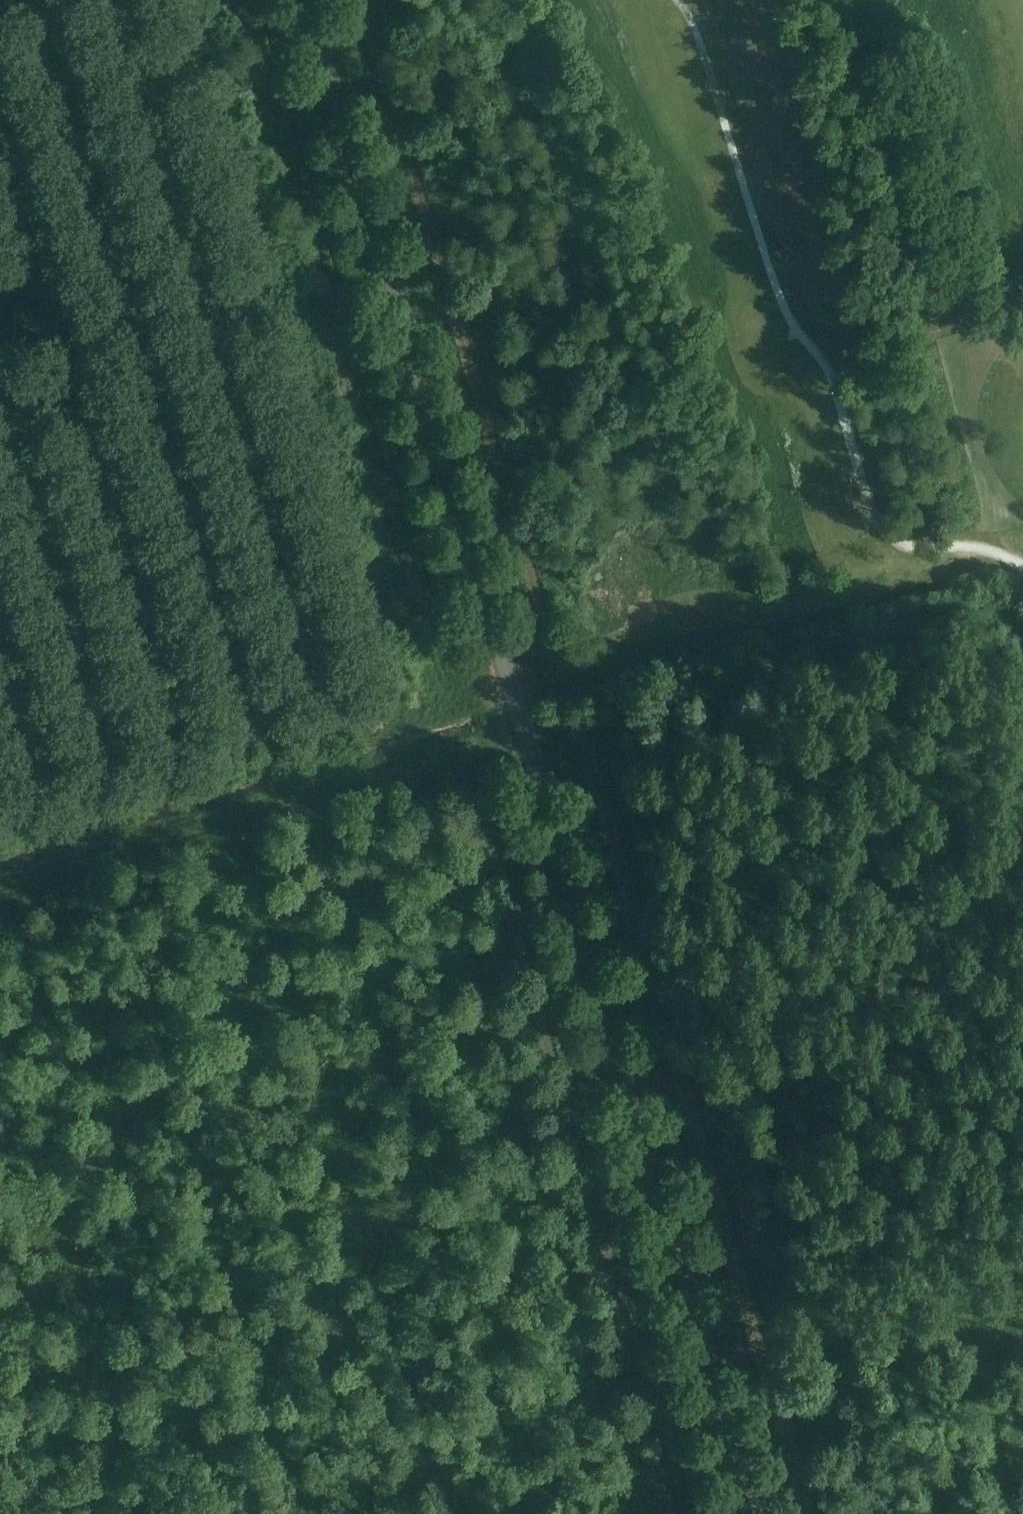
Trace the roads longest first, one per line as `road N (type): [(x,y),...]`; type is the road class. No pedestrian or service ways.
road 1 (tertiary): [(767,1513),(316,0)]

